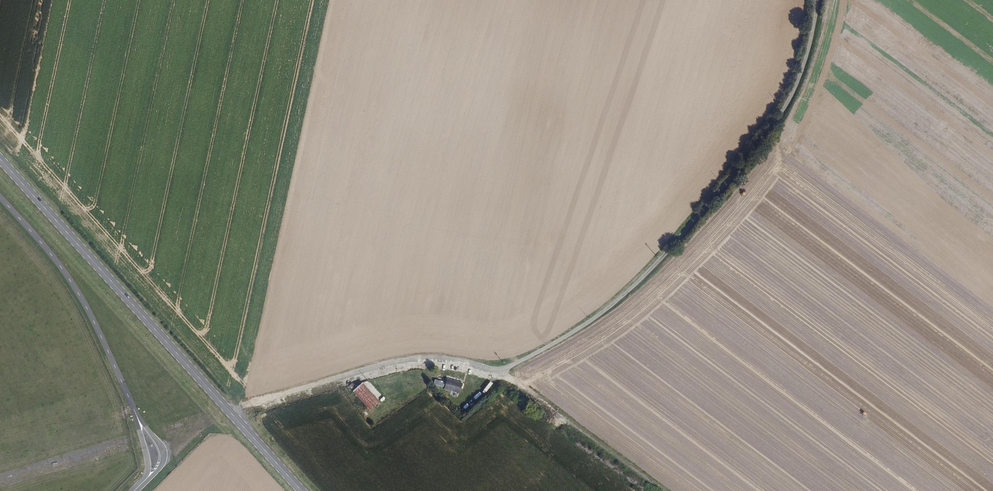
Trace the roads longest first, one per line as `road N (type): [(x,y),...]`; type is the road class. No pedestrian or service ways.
road 1 (unclassified): [(234,417),(254,403),(388,366),(521,365),(628,299),(791,105),(811,54),(819,0)]
road 2 (primary): [(234,417),(0,158)]

